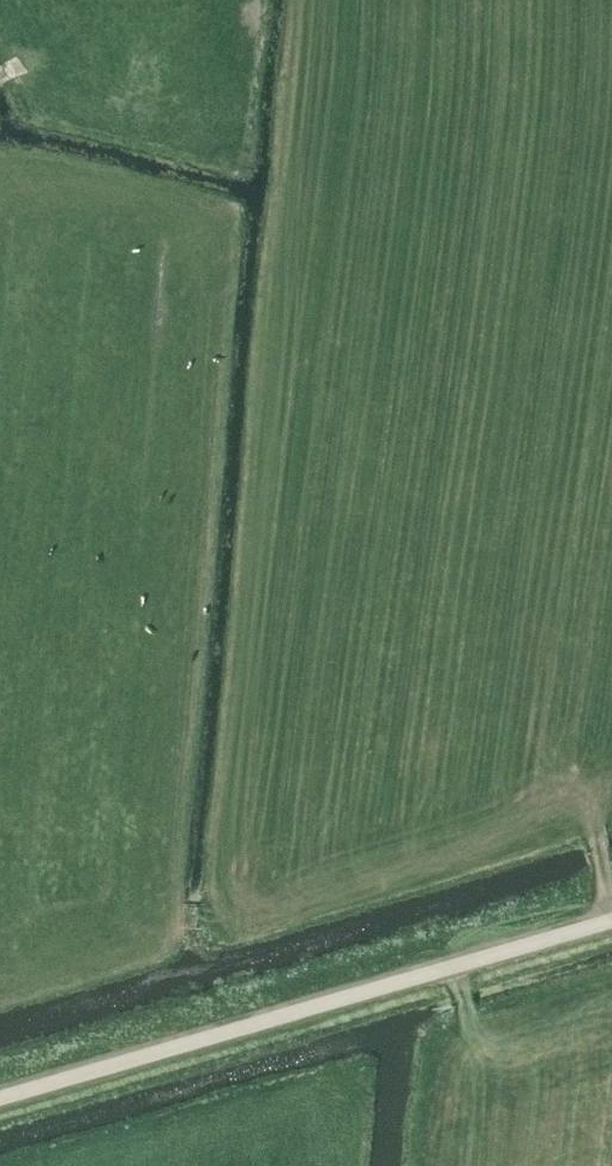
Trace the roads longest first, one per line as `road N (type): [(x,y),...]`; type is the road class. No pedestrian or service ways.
road 1 (unclassified): [(0,1102),(611,923)]

